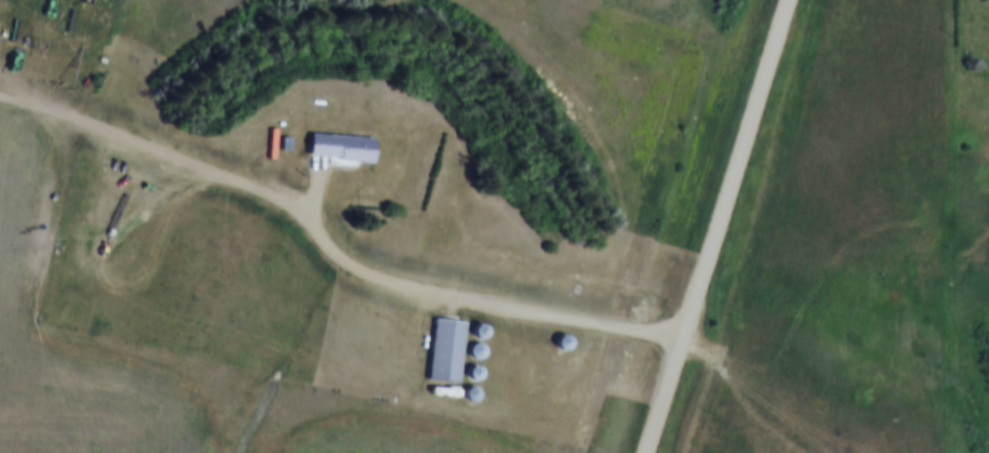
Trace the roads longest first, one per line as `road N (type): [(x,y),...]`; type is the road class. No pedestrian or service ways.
road 1 (residential): [(649,452),(791,0)]
road 2 (track): [(315,217),(72,116),(0,99)]

